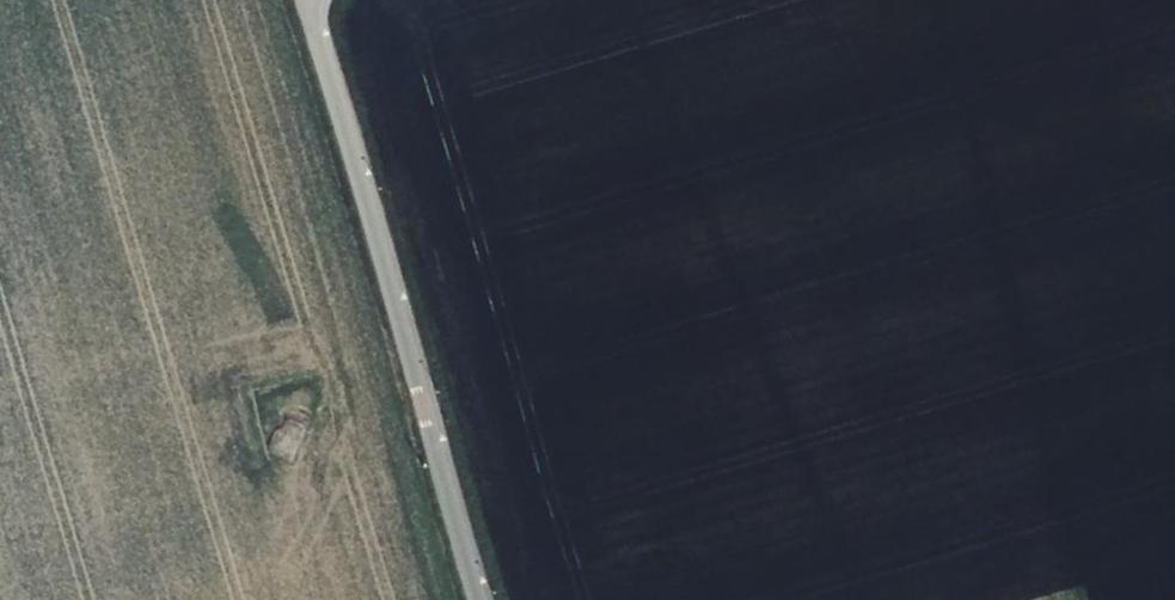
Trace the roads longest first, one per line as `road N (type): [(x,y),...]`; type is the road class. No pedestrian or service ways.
road 1 (unclassified): [(479,599),(305,0)]

